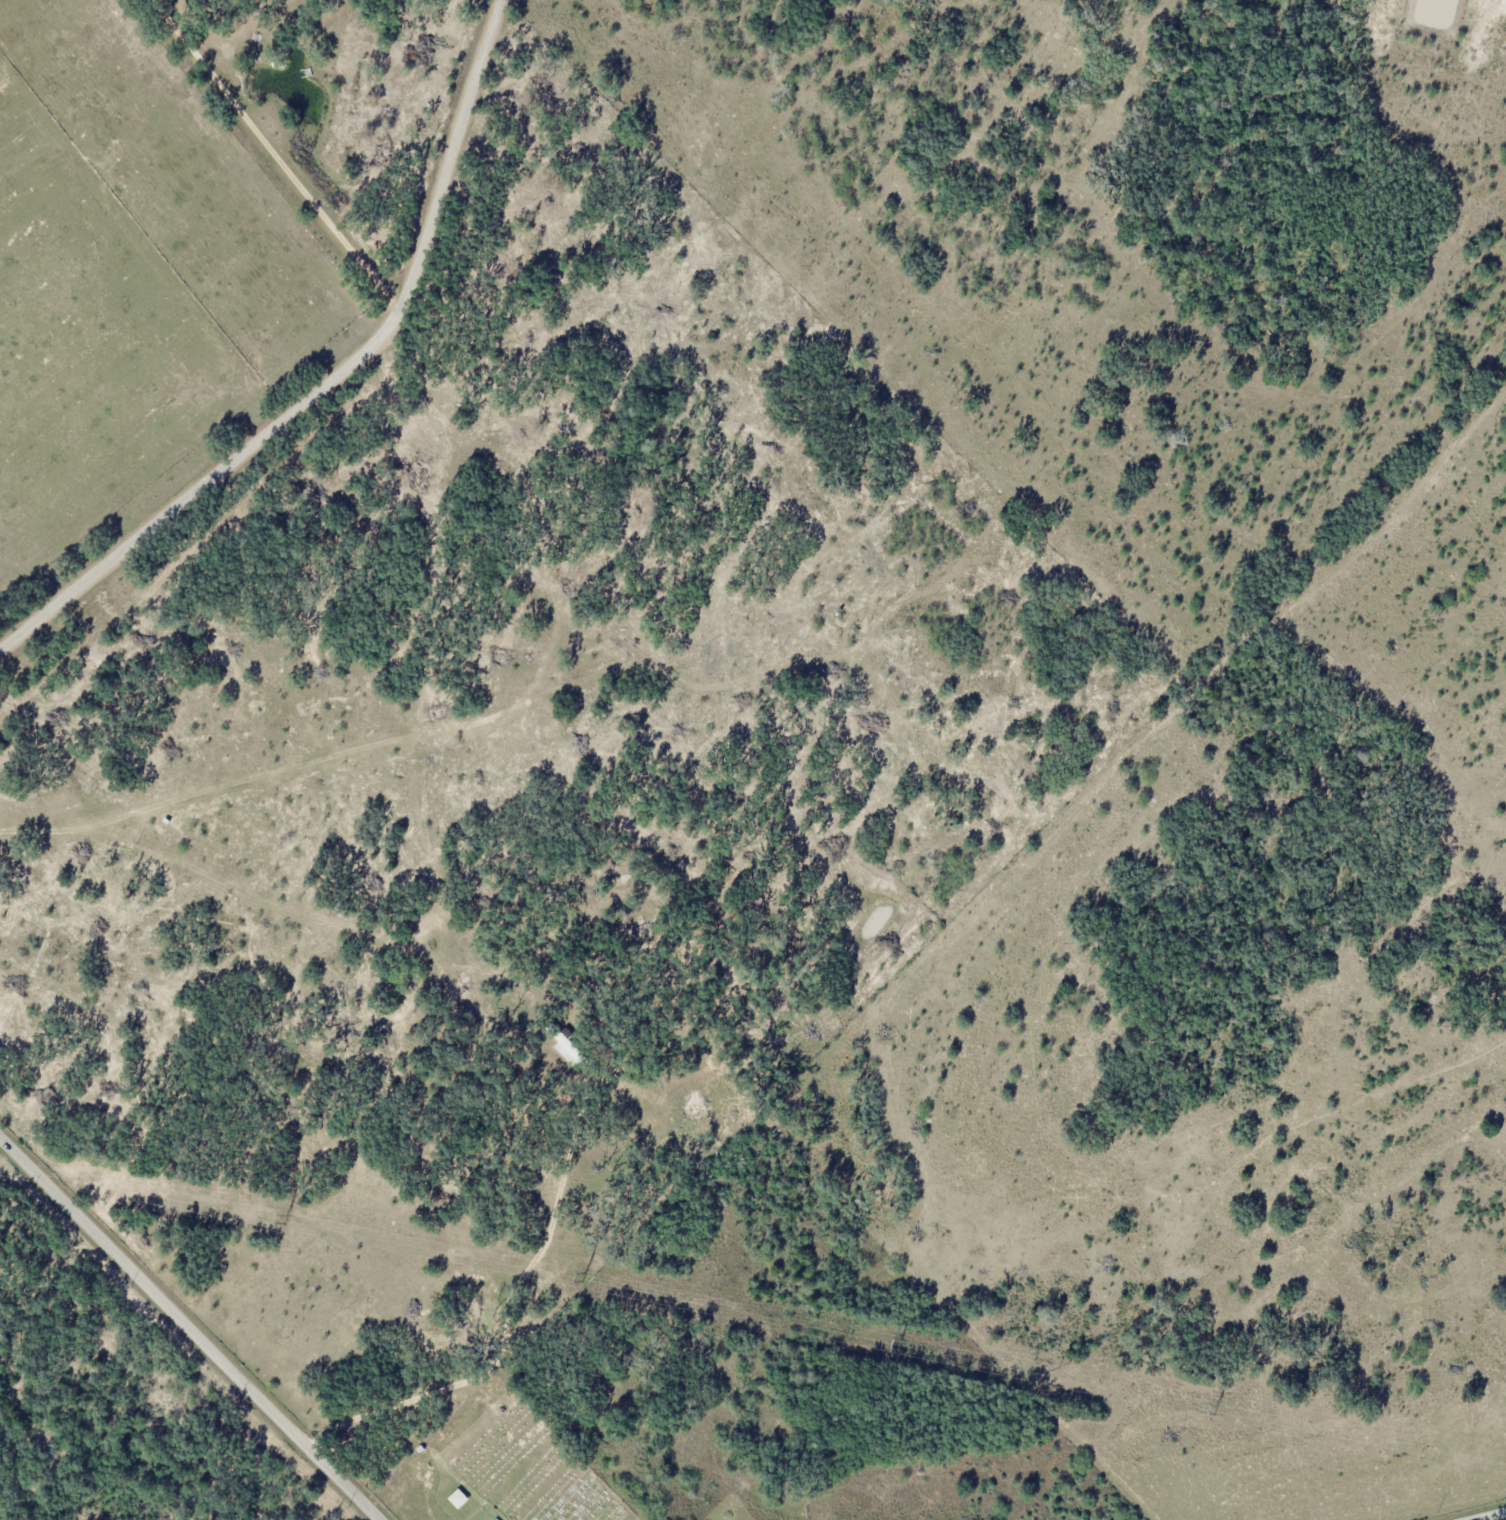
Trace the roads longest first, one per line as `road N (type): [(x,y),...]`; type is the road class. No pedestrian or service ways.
road 1 (residential): [(0,650),(316,394),(392,320),(502,0)]
road 2 (residential): [(380,1519),(0,1140)]

